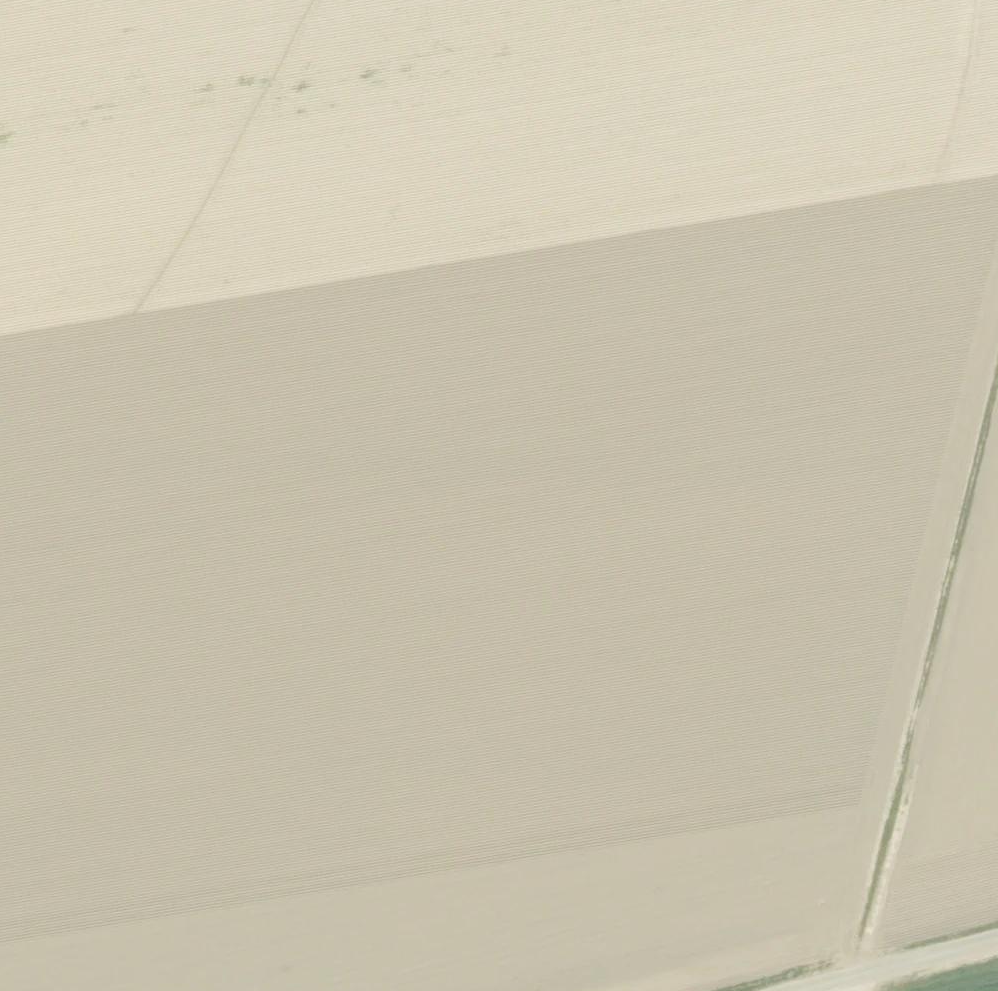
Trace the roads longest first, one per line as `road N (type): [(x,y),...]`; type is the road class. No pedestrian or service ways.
road 1 (unclassified): [(997,933),(772,990)]

